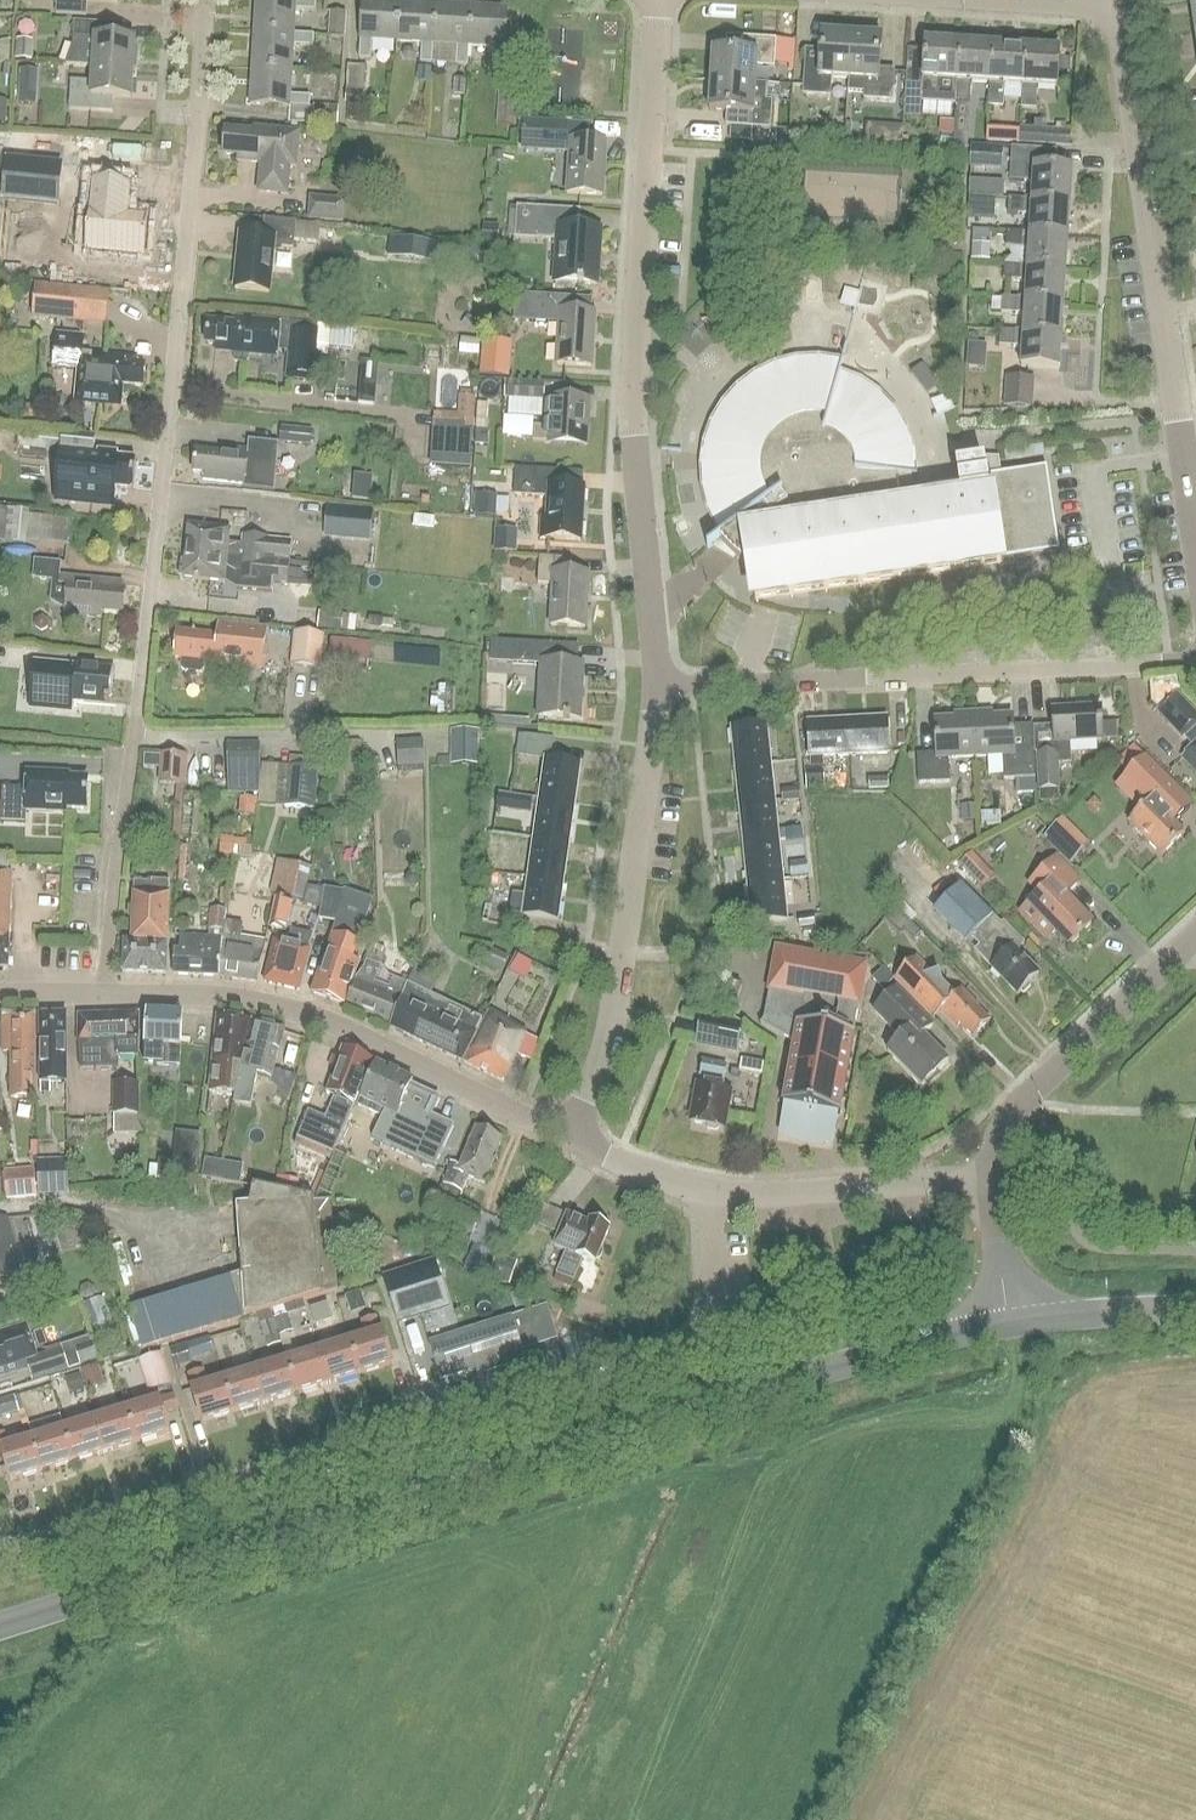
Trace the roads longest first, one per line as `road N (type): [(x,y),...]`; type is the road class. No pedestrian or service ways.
road 1 (tertiary): [(0,1622),(883,1347),(1009,1315)]
road 2 (residential): [(107,997),(110,895),(211,0)]
road 3 (residential): [(0,1558),(684,1342),(705,1315),(712,1191)]
road 4 (residential): [(655,684),(635,397),(657,0)]
road 5 (residential): [(655,684),(1195,661)]
road 6 (residential): [(1195,542),(1125,82),(1121,11)]
road 7 (unclassified): [(570,1137),(305,1013),(213,997),(107,997)]
road 8 (residential): [(570,1137),(609,1032),(645,831),(655,684)]
road 9 (tertiary): [(992,1184),(997,1137),(1019,1106),(1195,936)]
road 10 (residential): [(712,1191),(992,1184)]
road 11 (tertiary): [(1195,1309),(1009,1315)]
road 12 (residential): [(959,0),(1121,11)]
road 13 (unclassified): [(712,1191),(610,1159),(570,1137)]
road 14 (tertiary): [(1009,1315),(992,1184)]

